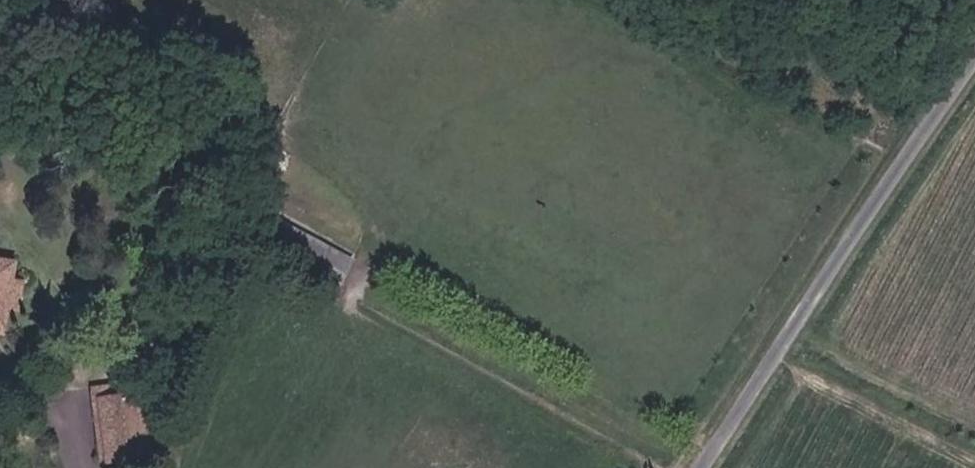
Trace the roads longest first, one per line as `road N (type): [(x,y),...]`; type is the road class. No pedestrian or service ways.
road 1 (unclassified): [(974,60),(702,467)]

